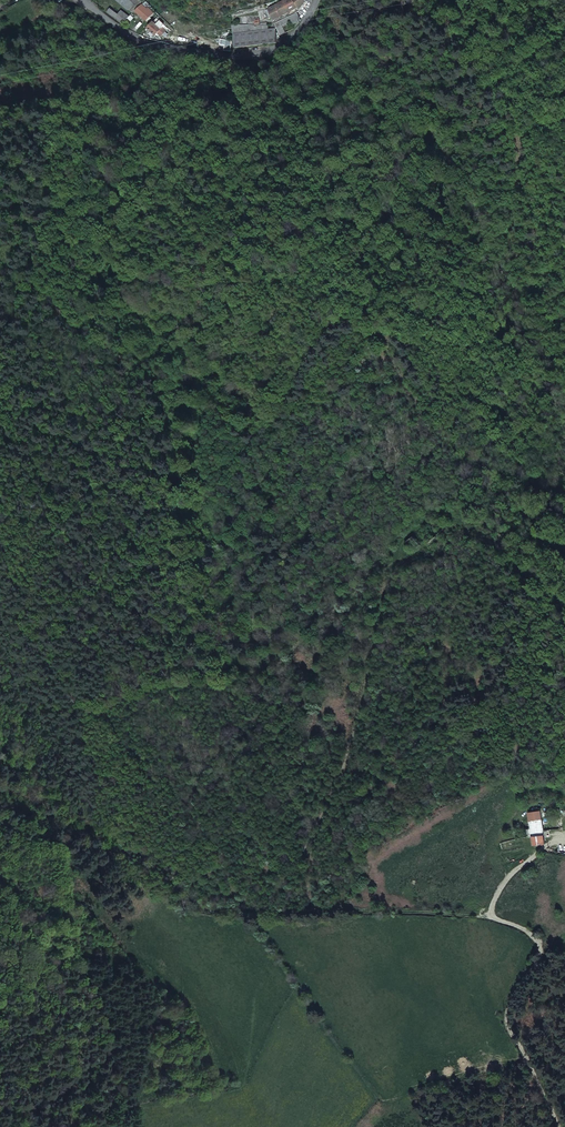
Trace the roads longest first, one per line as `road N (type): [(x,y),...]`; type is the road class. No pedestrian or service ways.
road 1 (track): [(494,919),(326,912),(306,873),(308,839),(353,763),(389,578)]
road 2 (unclassified): [(556,1126),(510,1027),(512,1006),(544,954),(527,932),(494,919),(514,877),(536,859)]
road 3 (residential): [(83,0),(150,41),(247,54),(284,43),(317,0)]

